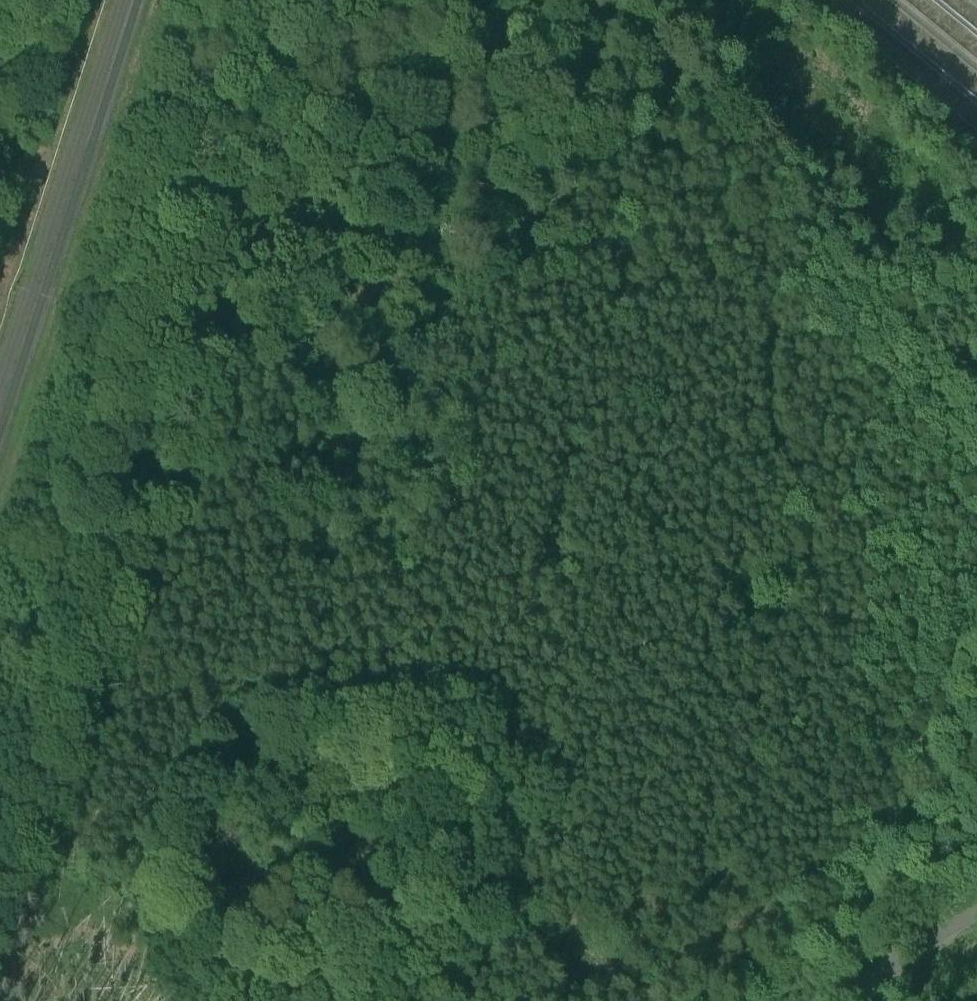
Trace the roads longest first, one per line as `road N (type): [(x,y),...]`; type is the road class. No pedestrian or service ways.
road 1 (track): [(976,264),(893,219),(856,186),(738,53),(704,0)]

